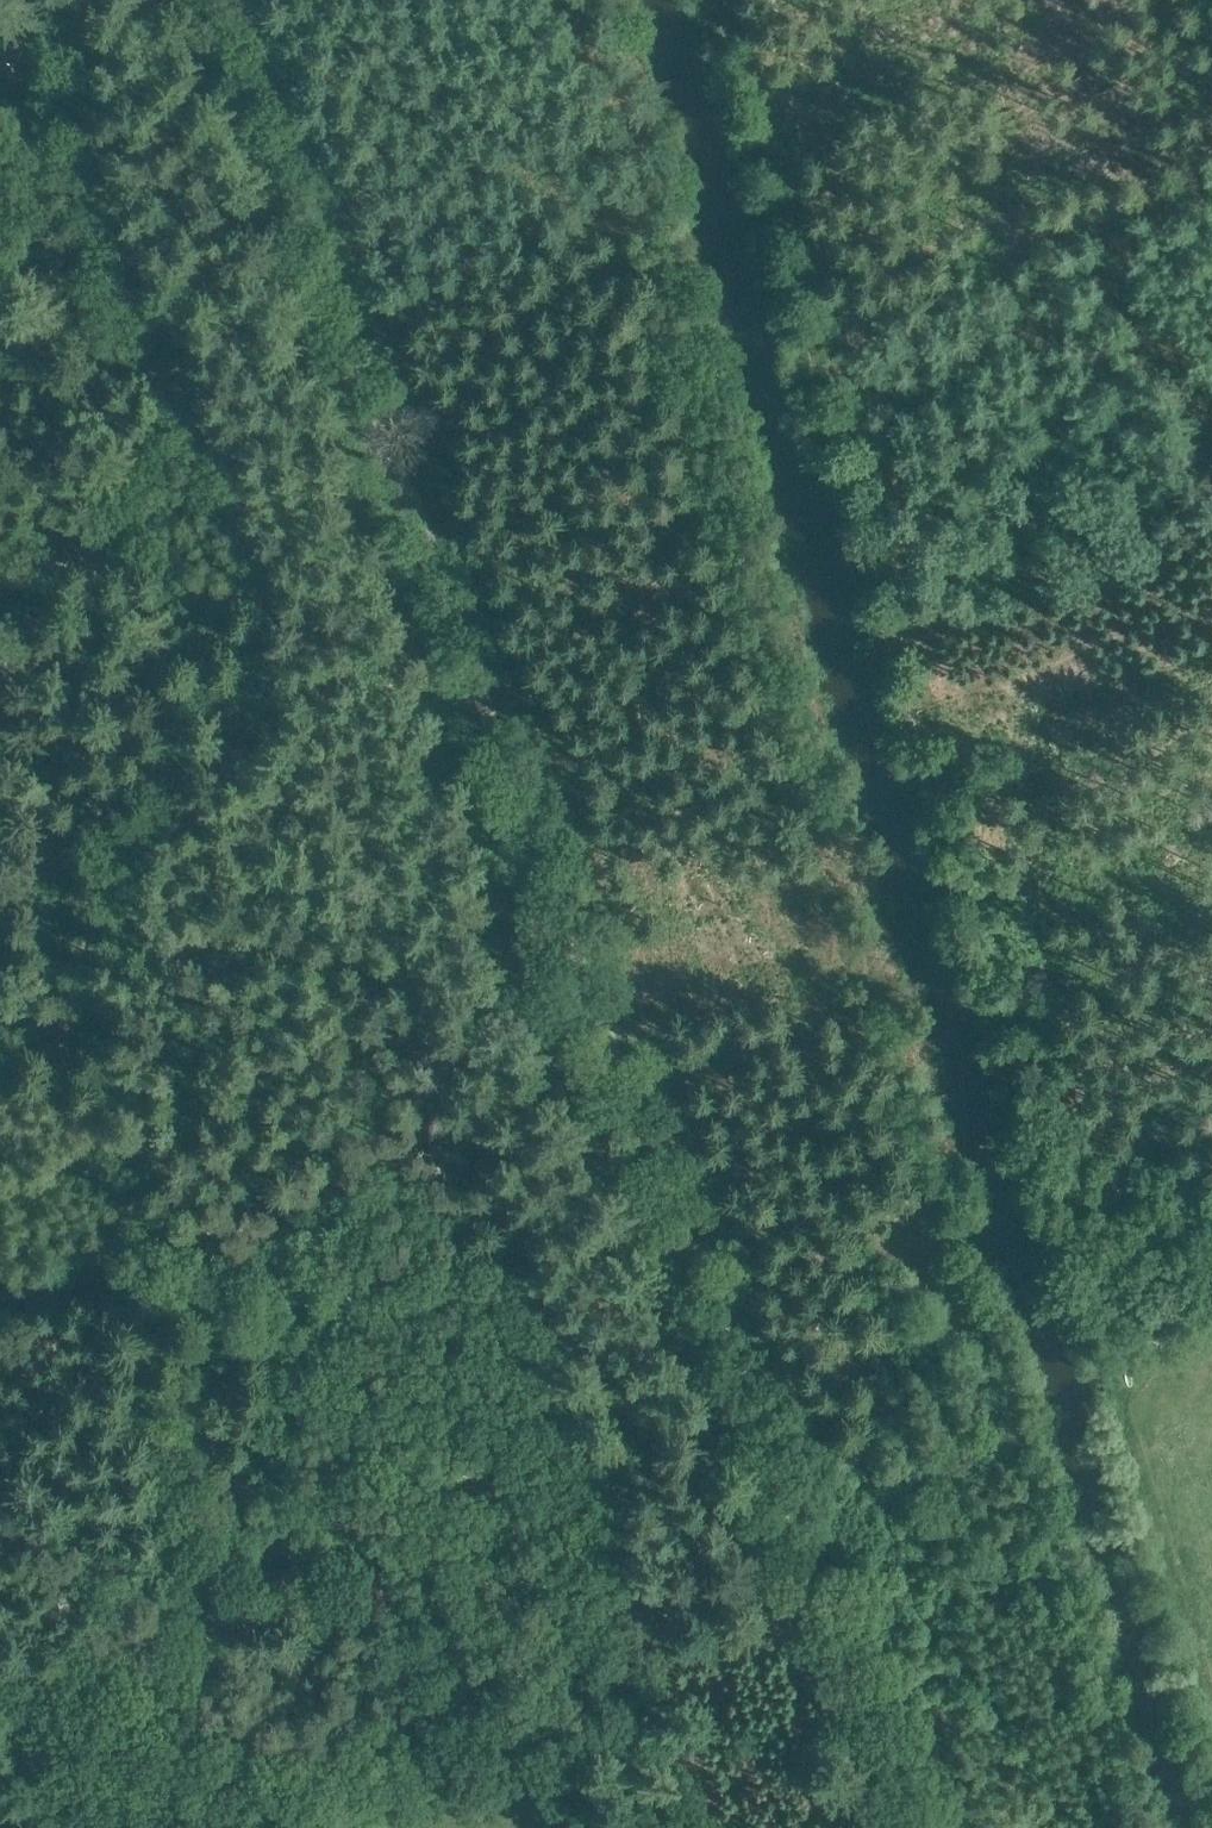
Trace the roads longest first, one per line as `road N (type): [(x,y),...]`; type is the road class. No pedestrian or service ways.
road 1 (track): [(214,0),(900,1827)]

